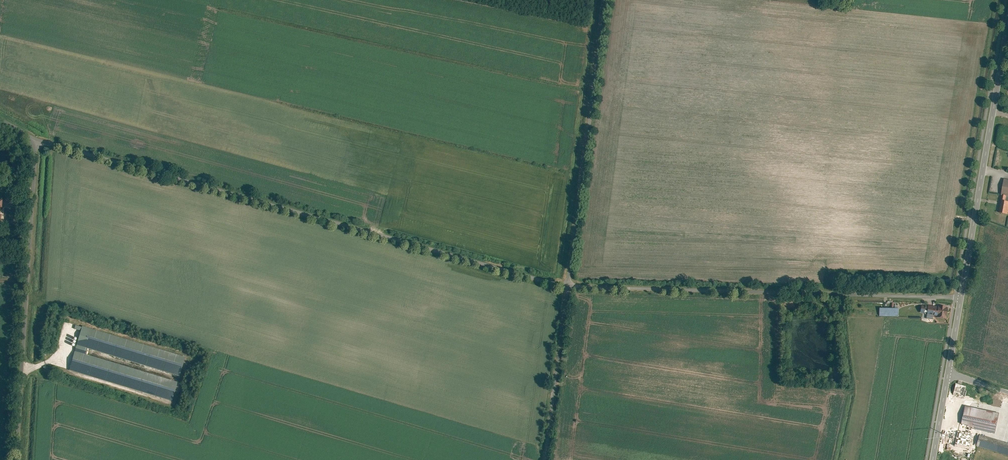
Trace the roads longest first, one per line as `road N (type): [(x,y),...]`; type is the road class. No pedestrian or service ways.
road 1 (unclassified): [(563,284),(42,140)]
road 2 (unclassified): [(961,297),(563,284)]
road 3 (residential): [(19,459),(42,140)]
road 4 (unclassified): [(600,0),(563,284)]
road 5 (tertiary): [(1007,21),(961,297)]
road 6 (unclassified): [(563,284),(541,459)]

